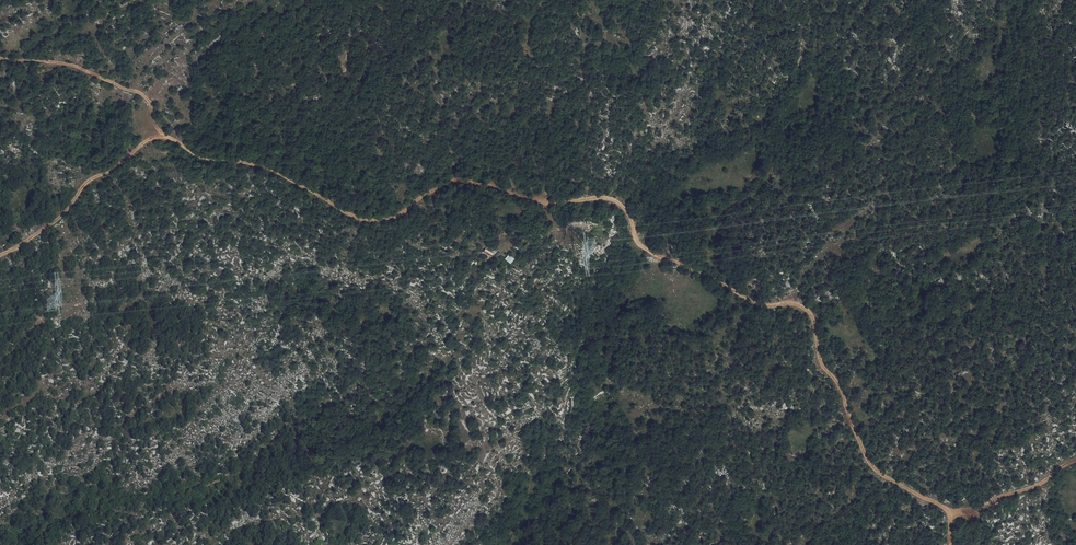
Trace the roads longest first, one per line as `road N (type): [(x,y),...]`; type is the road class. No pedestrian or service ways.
road 1 (track): [(169,140),(201,158),(261,166),(366,221),(388,220),(461,180),(547,204),(610,198),(629,216),(636,242),(658,256),(756,305),(796,305),(812,315),(821,364),(839,385),(869,464),(951,517)]
road 2 (track): [(0,256),(56,221),(89,182),(141,145),(169,140)]
road 3 (track): [(169,140),(145,96),(62,61),(0,58)]
road 4 (track): [(951,517),(1075,461)]

